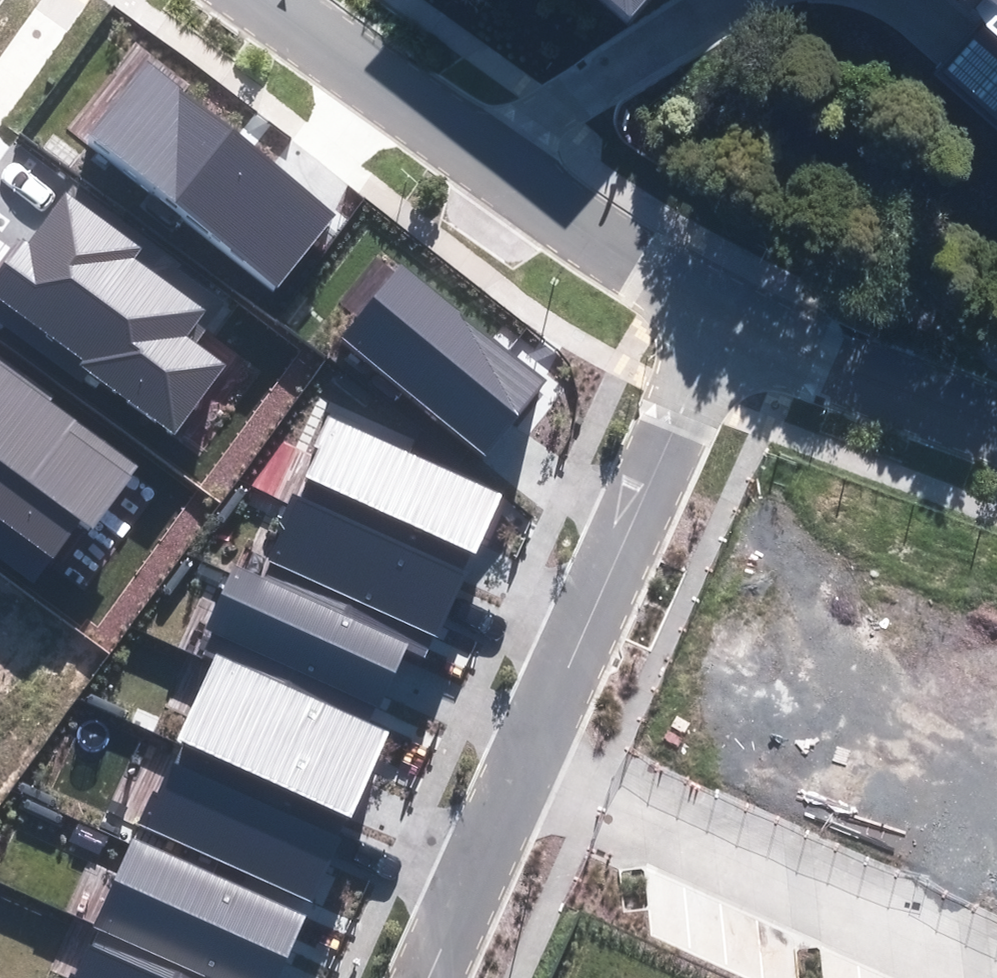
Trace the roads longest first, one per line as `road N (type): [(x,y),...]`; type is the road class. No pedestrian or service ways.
road 1 (residential): [(723,324),(263,0)]
road 2 (residential): [(526,756),(996,975)]
road 3 (residential): [(526,756),(723,324)]
road 4 (residential): [(996,427),(723,324)]
road 5 (residential): [(426,977),(526,756)]

